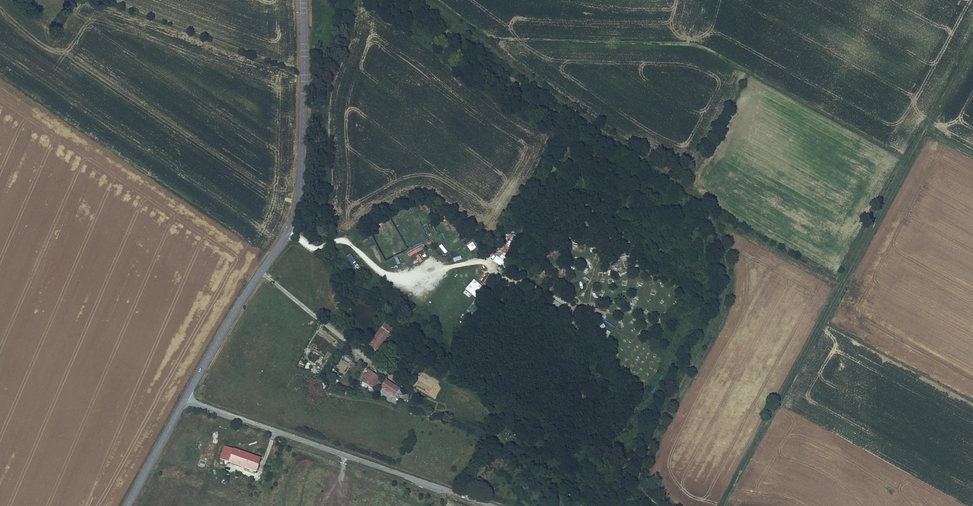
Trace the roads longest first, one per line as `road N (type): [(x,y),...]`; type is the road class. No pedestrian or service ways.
road 1 (track): [(721,505),(972,43)]
road 2 (tertiary): [(303,0),(296,213),(185,399)]
road 3 (unclassified): [(492,505),(185,399)]
road 4 (tertiary): [(185,399),(127,505)]

